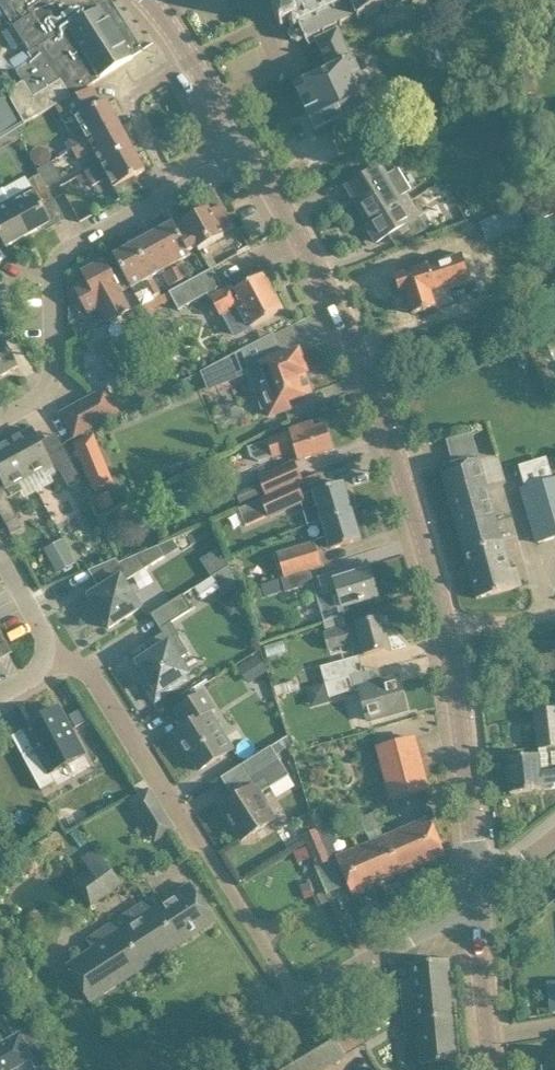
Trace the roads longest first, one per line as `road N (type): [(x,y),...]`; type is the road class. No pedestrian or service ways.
road 1 (tertiary): [(245,151),(340,316),(423,530),(445,622)]
road 2 (residential): [(299,999),(101,688),(63,668)]
road 3 (residential): [(0,425),(30,408),(52,378),(60,258),(175,191)]
road 4 (tertiary): [(445,622),(482,895)]
road 5 (unclassified): [(299,999),(482,895)]
road 6 (tertiary): [(493,1069),(482,895)]
road 7 (residential): [(175,191),(134,105),(142,91),(191,61)]
road 8 (unclassified): [(174,1069),(299,999)]
road 9 (residential): [(63,668),(0,551)]

